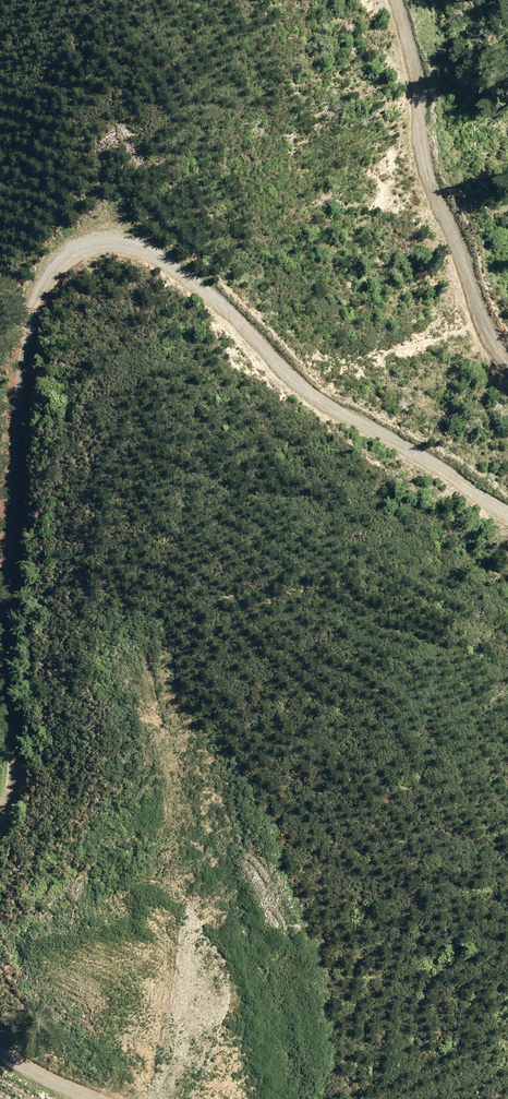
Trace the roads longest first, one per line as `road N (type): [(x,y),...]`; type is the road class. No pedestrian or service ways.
road 1 (track): [(507,509),(352,415),(165,258),(113,238),(71,248),(32,308),(18,400),(2,684),(11,782),(0,823)]
road 2 (track): [(394,0),(436,190),(507,353)]

